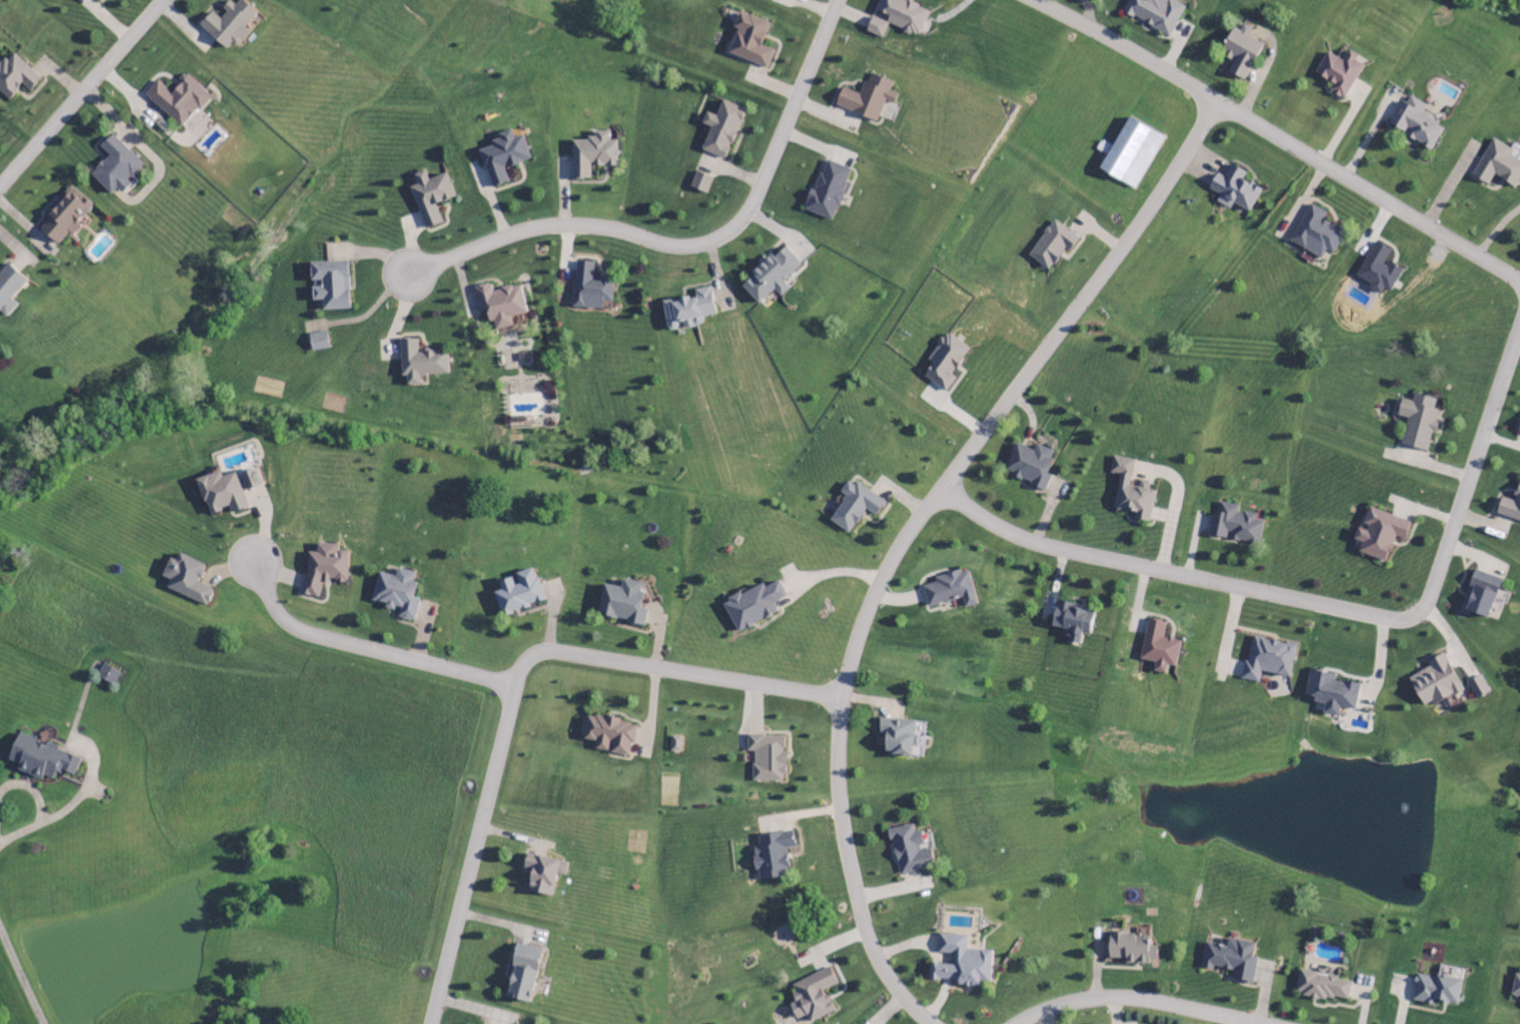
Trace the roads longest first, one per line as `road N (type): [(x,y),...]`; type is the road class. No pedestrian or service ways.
road 1 (residential): [(926,1023),(871,950),(854,898),(840,740),(850,672),(870,614),(919,527),(1166,196),(1219,111),(1032,0)]
road 2 (residential): [(943,496),(1048,553),(1404,626),(1427,601),(1519,329)]
road 3 (residential): [(845,706),(567,658),(529,663),(433,1023)]
road 4 (residential): [(409,277),(479,244),(546,225),(594,225),(677,253),(719,249),(748,212),(838,0)]
road 5 (residential): [(1519,291),(1219,111)]
road 6 (residential): [(256,565),(272,620),(309,646),(516,693)]
road 7 (residential): [(0,179),(161,0)]
road 8 (residential): [(1242,1023),(1140,1003),(1078,1009),(1033,1023)]

